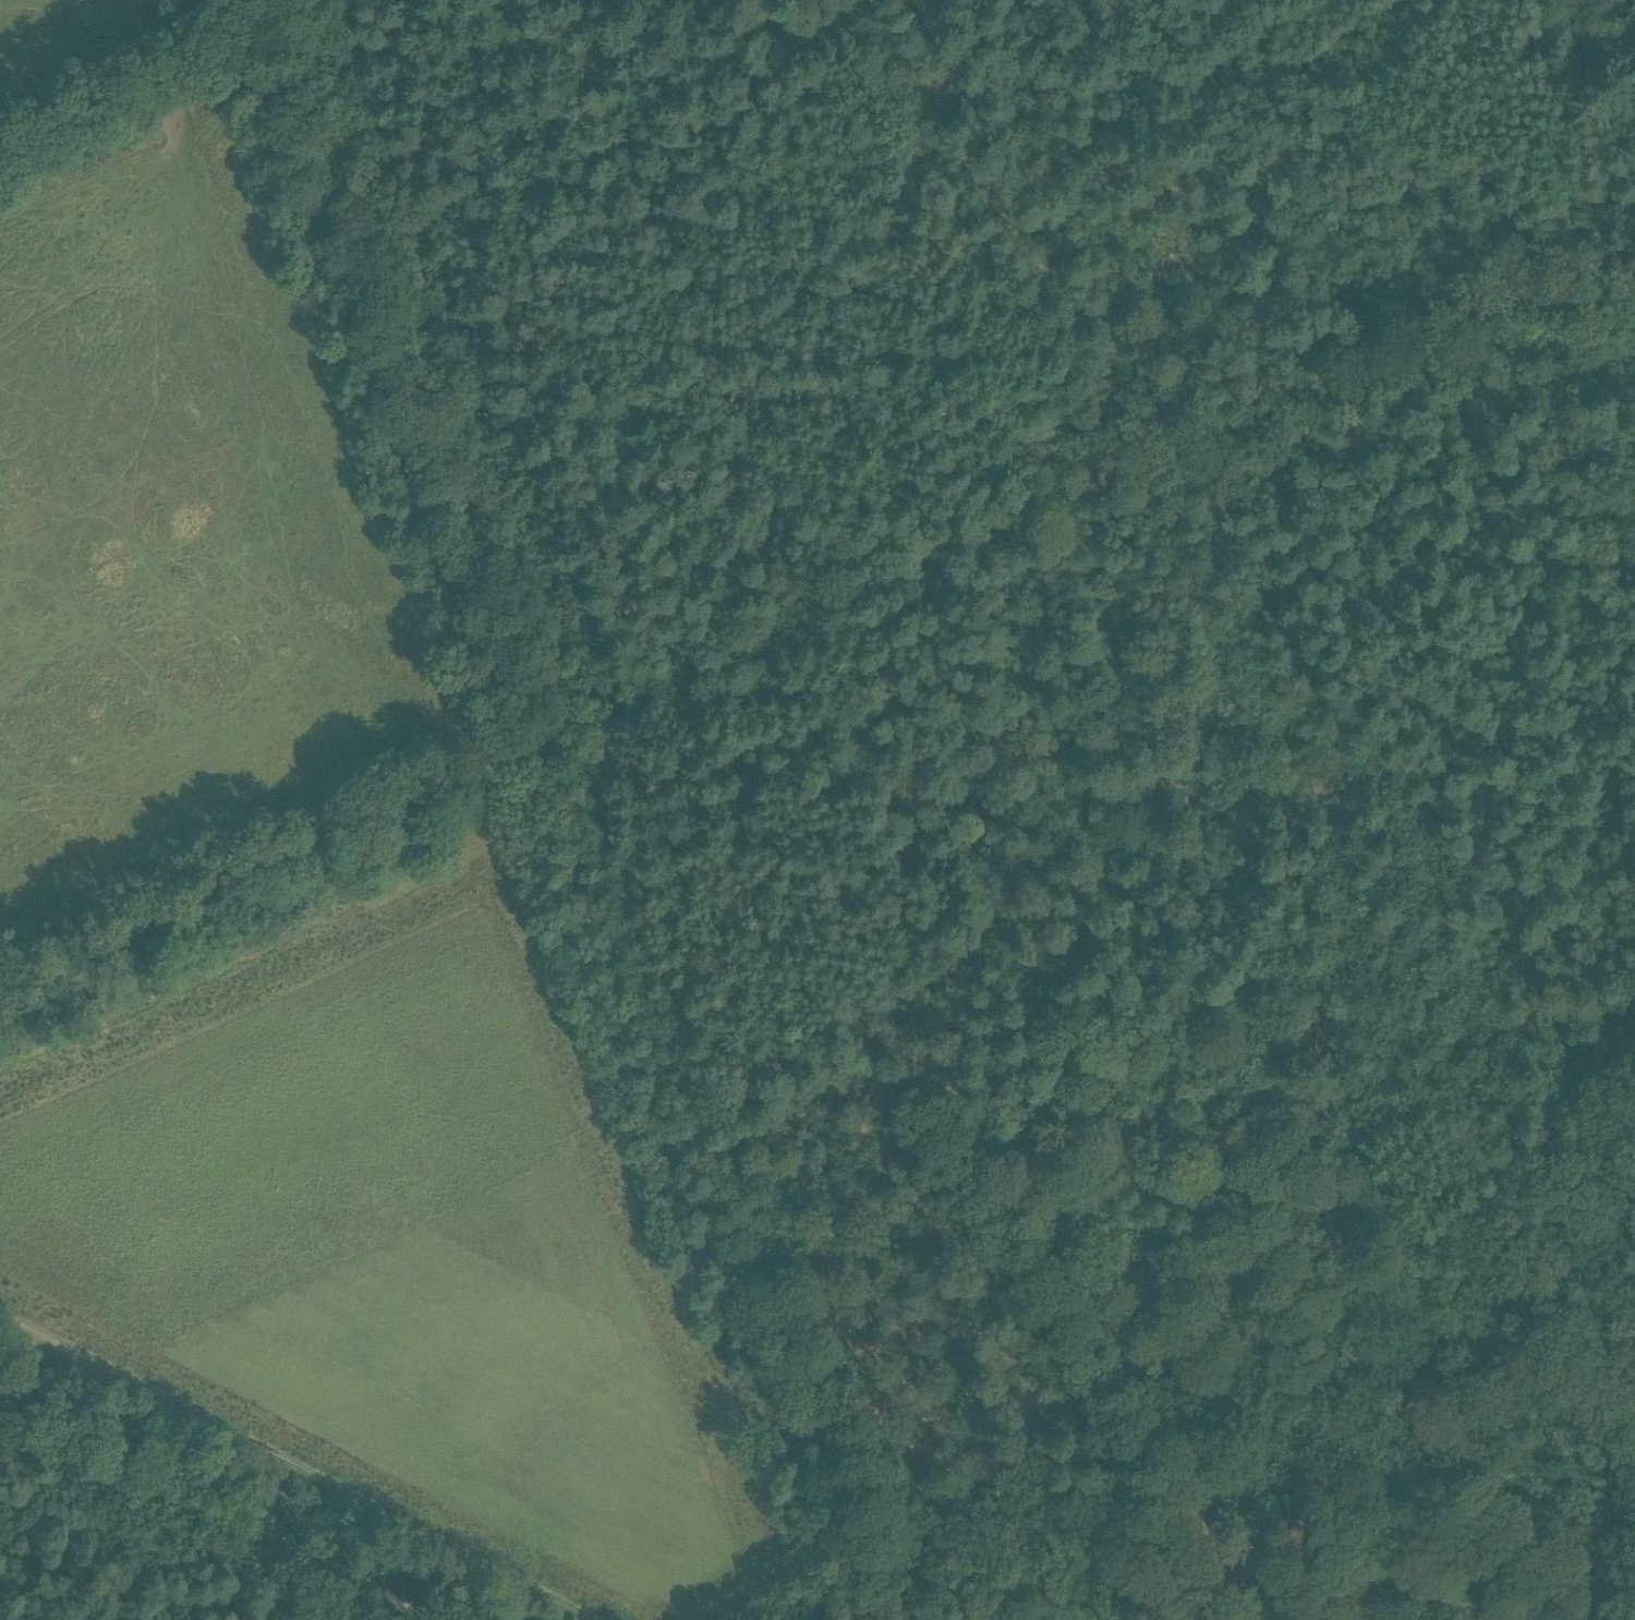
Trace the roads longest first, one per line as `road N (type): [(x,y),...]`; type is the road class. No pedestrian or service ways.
road 1 (track): [(534,729),(1533,276)]
road 2 (track): [(534,729),(923,1619)]
road 3 (track): [(241,0),(534,729)]
road 4 (track): [(0,967),(534,729)]
road 5 (track): [(424,1619),(0,1405)]

